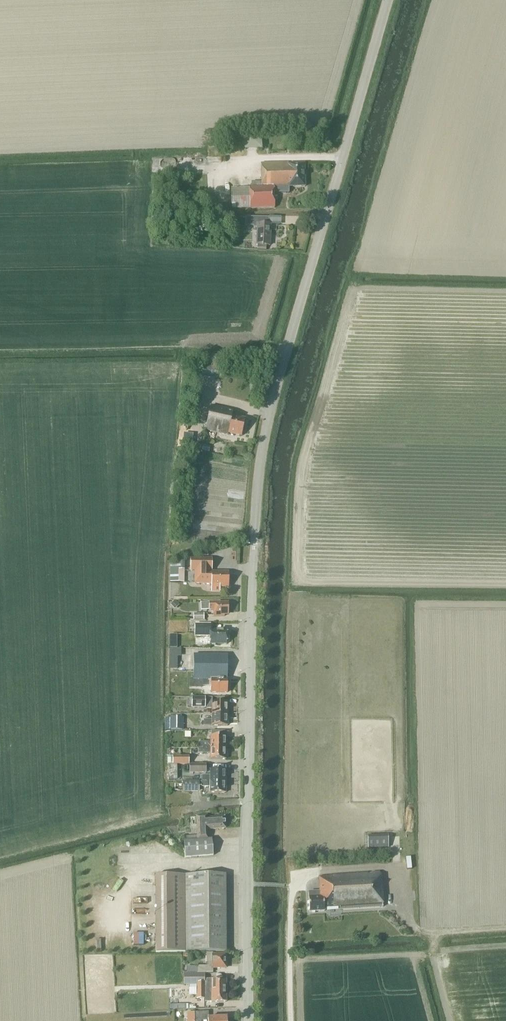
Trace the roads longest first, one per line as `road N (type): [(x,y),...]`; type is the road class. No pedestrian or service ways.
road 1 (tertiary): [(248,1020),(253,545),(262,448),(387,0)]

